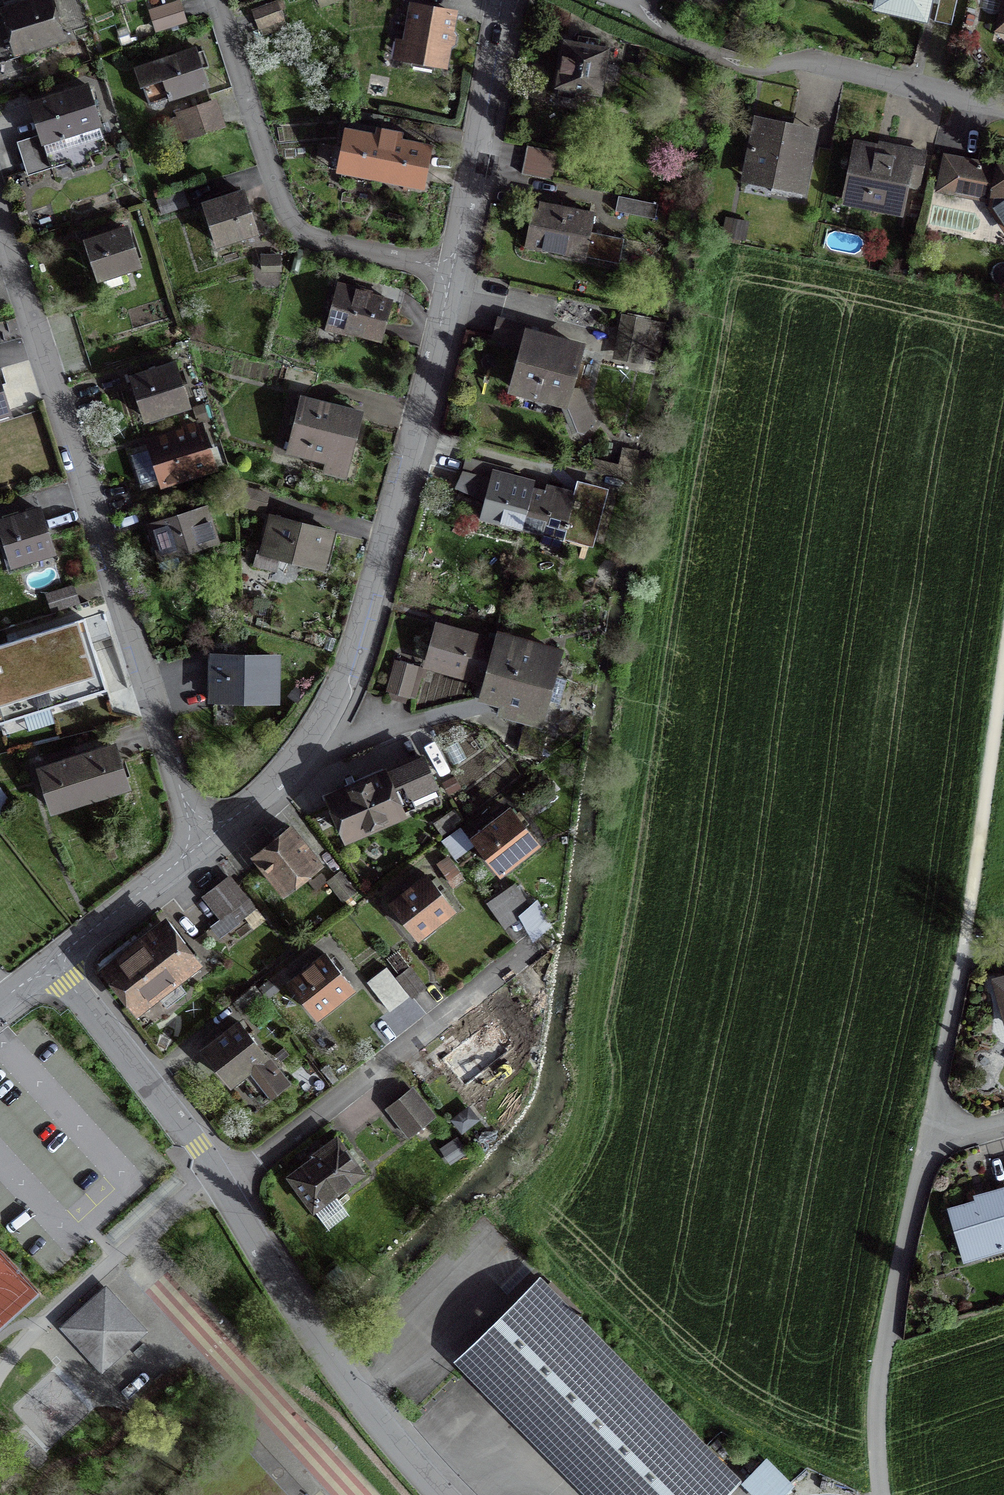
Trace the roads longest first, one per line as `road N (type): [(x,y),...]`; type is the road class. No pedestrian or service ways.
road 1 (residential): [(0,221),(202,851)]
road 2 (residential): [(202,851),(304,751),(338,696),(367,622),(454,272)]
road 3 (residential): [(216,0),(283,214),(321,243),(454,272)]
road 4 (residential): [(532,947),(224,1187)]
road 5 (residential): [(446,1494),(310,1332),(224,1187)]
road 6 (residential): [(928,1133),(879,1394),(885,1494)]
road 7 (track): [(1003,649),(964,951)]
road 8 (residential): [(224,1187),(55,964)]
road 9 (residential): [(454,272),(502,0)]
road 10 (residential): [(1003,110),(830,64),(758,65)]
road 11 (residential): [(964,951),(928,1133)]
road 12 (residential): [(55,964),(202,851)]

